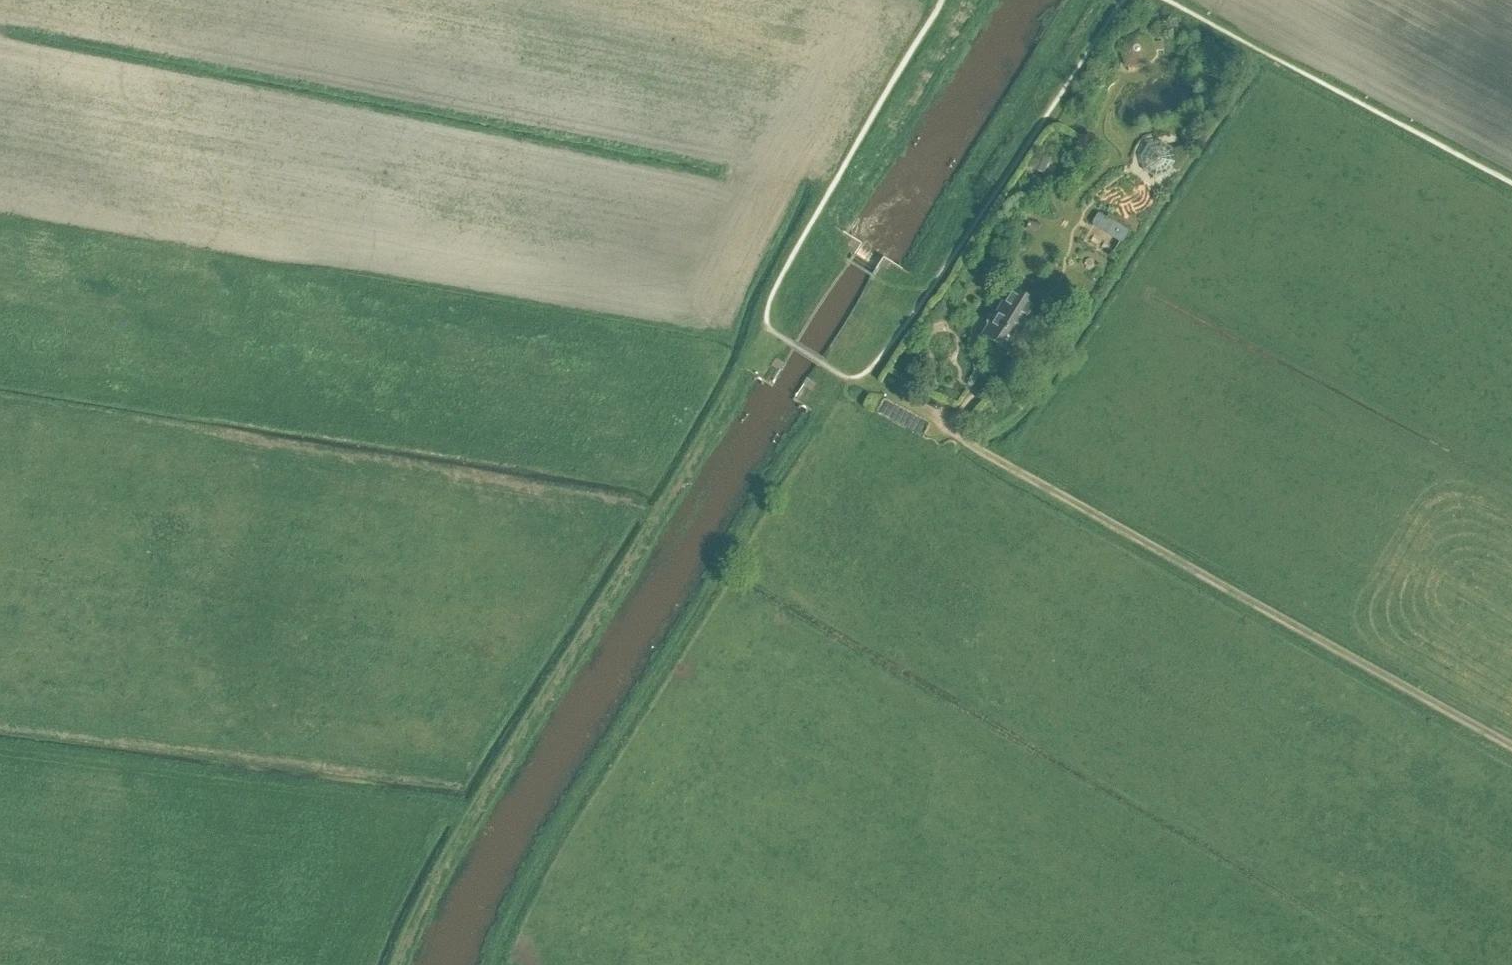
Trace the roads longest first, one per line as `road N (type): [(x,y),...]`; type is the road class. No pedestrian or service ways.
road 1 (track): [(1511,749),(960,438),(962,414),(984,387)]

